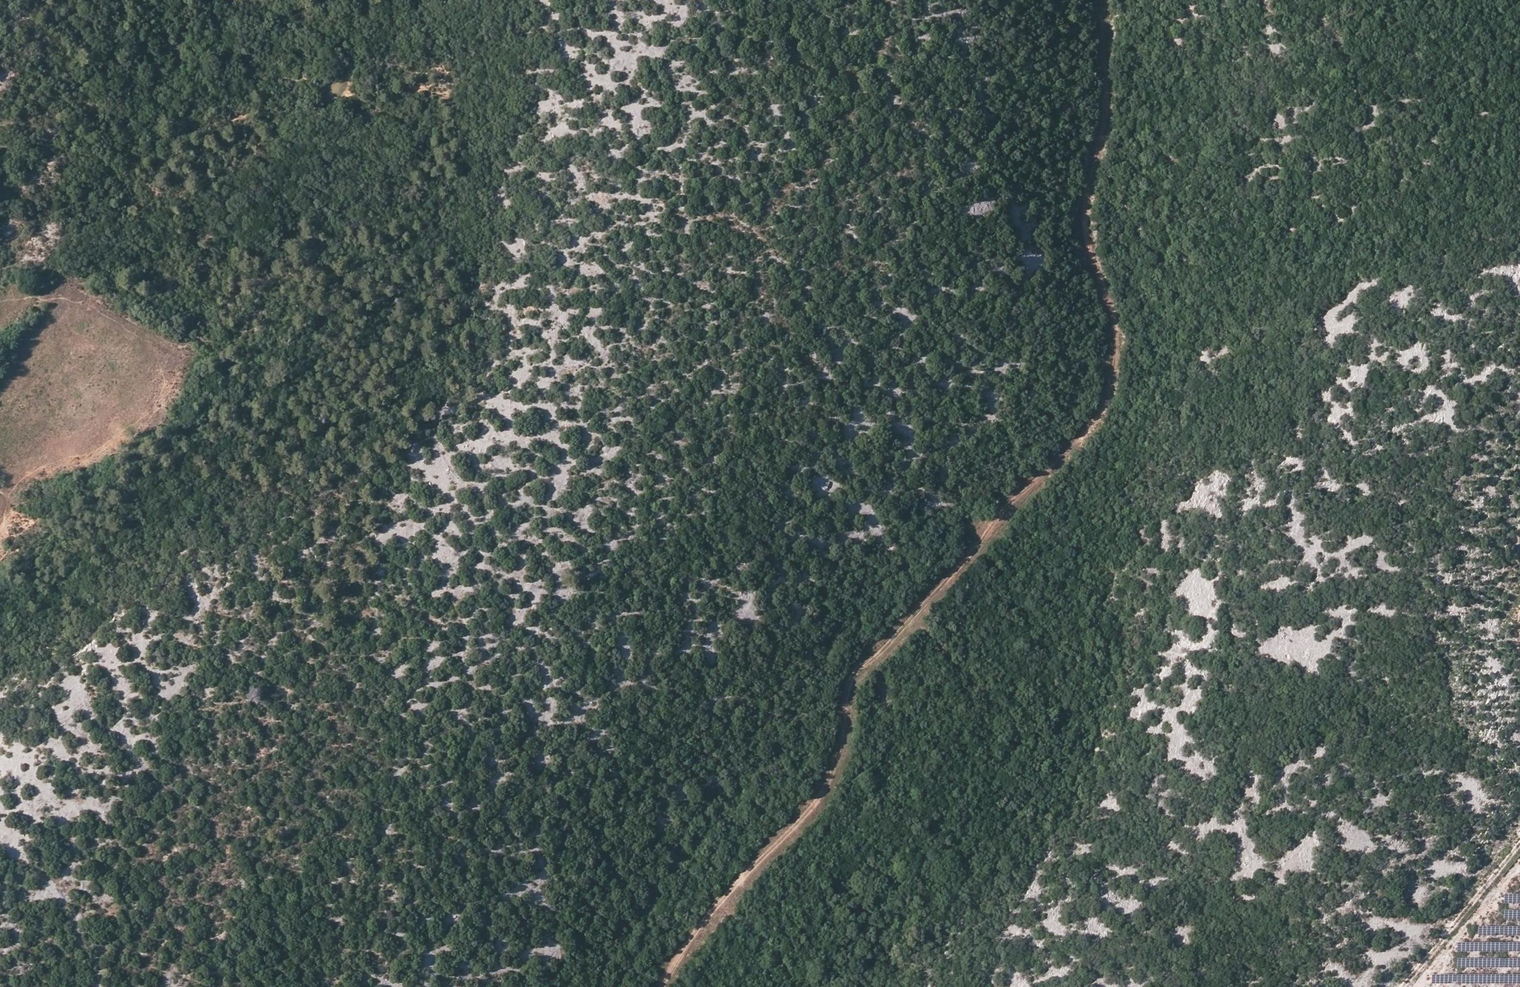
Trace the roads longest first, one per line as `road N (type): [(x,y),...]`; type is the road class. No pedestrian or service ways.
road 1 (track): [(664,986),(741,880),(818,803),(840,752),(852,676),(1107,410),(1116,334),(1087,233),(1114,112),(1105,0)]

